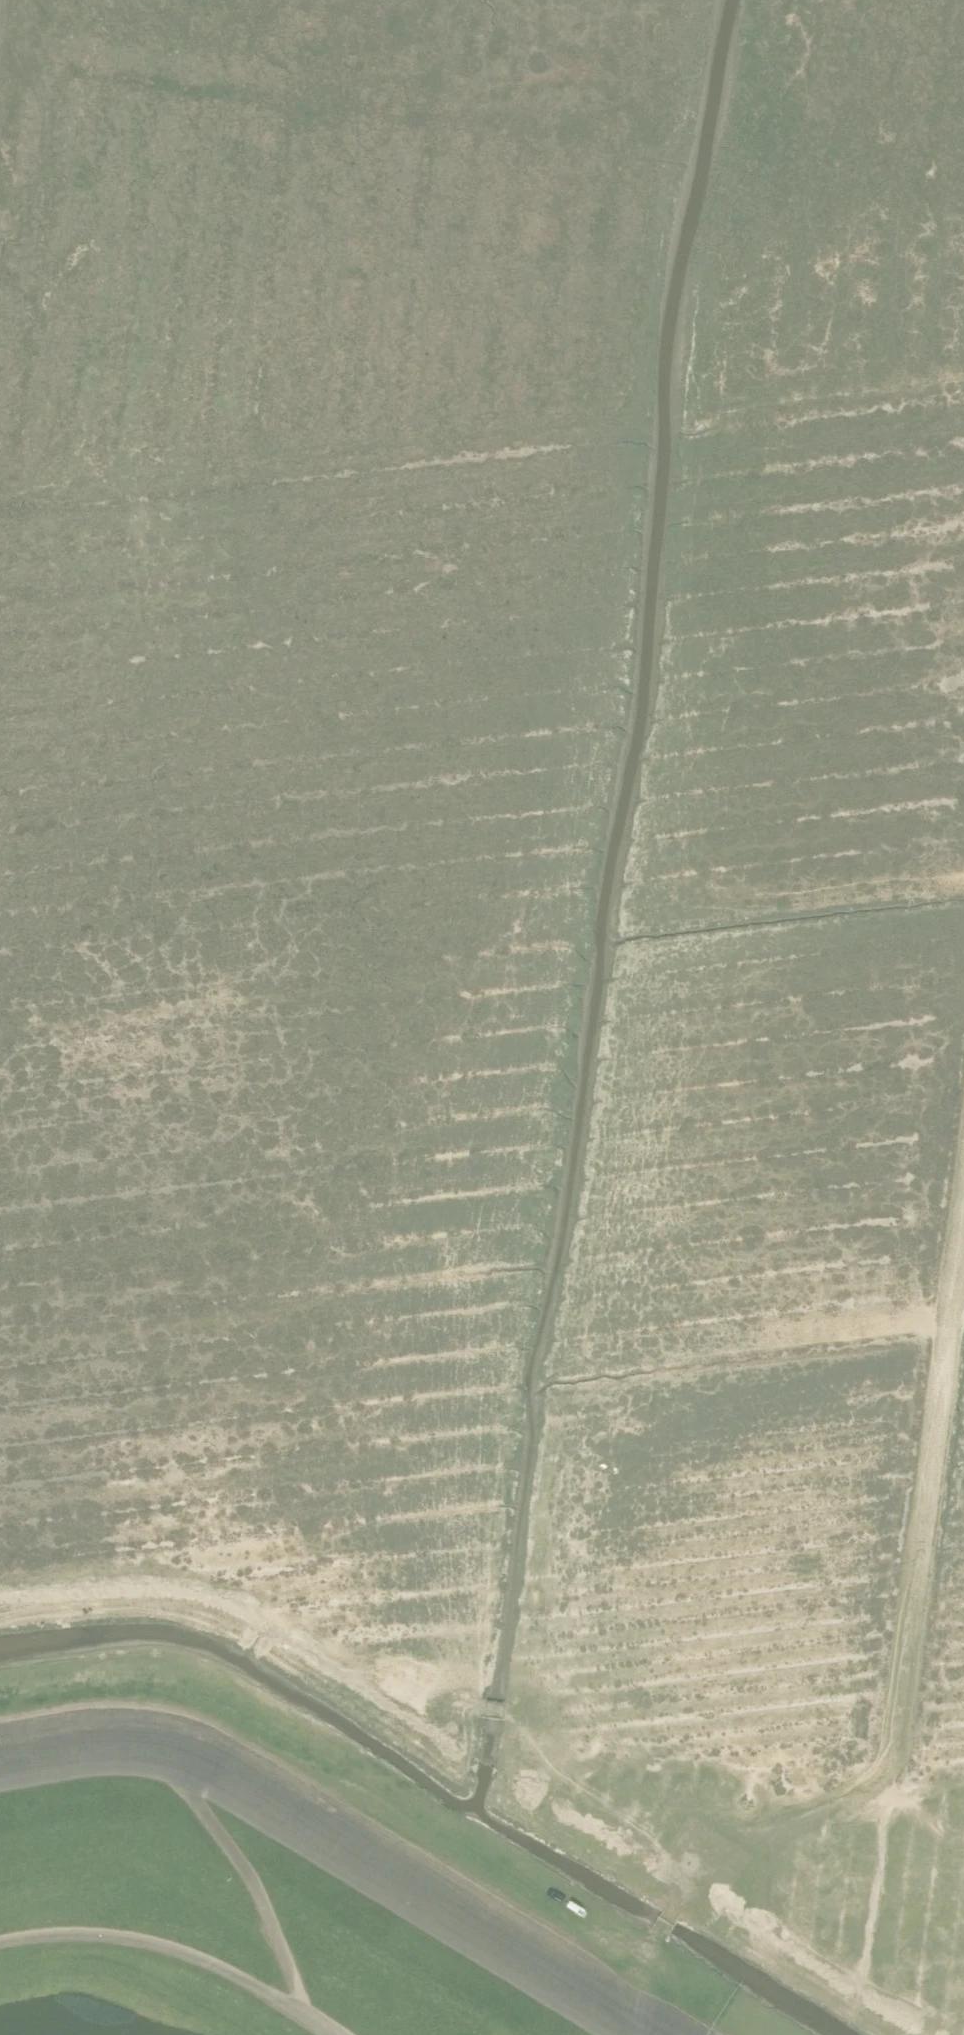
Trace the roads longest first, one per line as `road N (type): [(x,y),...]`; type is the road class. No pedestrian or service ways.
road 1 (track): [(0,1783),(117,1762),(176,1773),(608,2034)]
road 2 (track): [(306,2017),(260,1893),(176,1773)]

